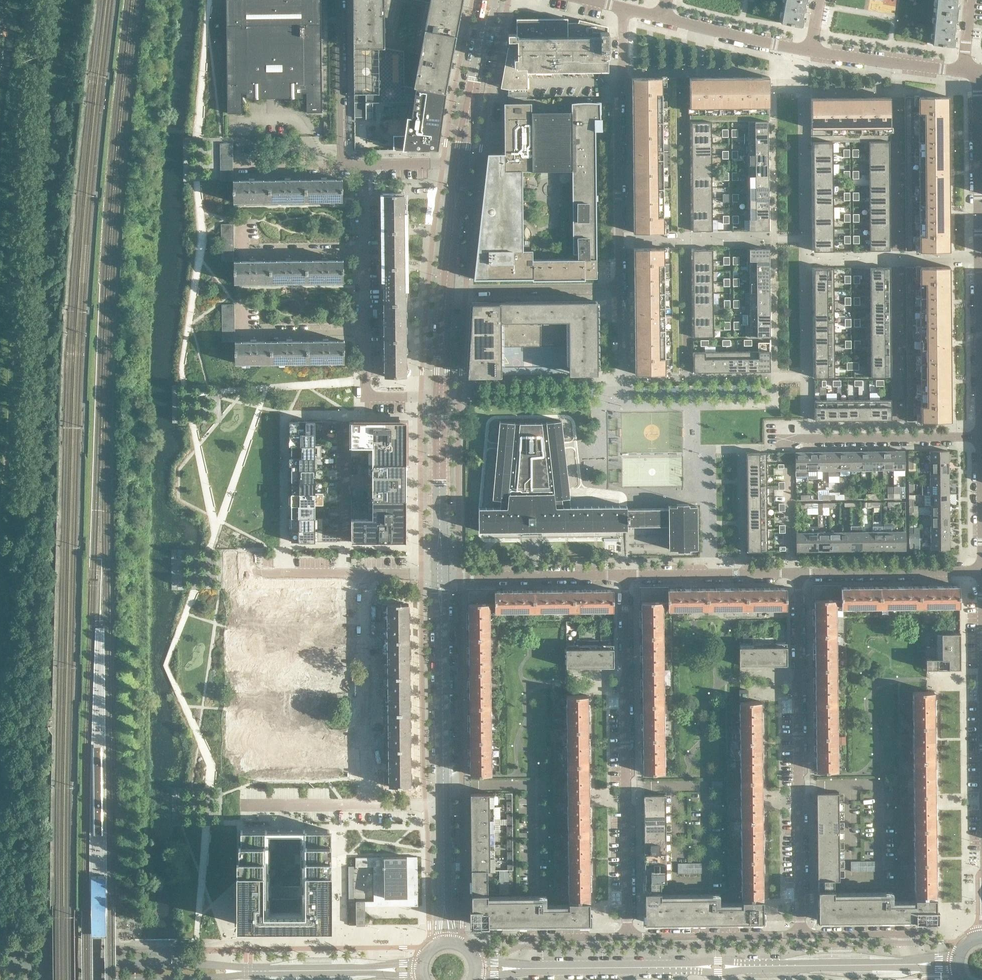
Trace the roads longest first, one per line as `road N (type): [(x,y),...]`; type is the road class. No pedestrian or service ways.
road 1 (residential): [(446,291),(616,289),(618,89),(628,10)]
road 2 (residential): [(628,935),(625,574)]
road 3 (residential): [(800,933),(798,573)]
road 4 (tertiary): [(248,971),(174,963),(0,964)]
road 5 (residential): [(244,553),(243,576),(435,574)]
road 6 (tertiary): [(443,806),(442,606)]
road 7 (residential): [(443,806),(243,805)]
road 8 (residential): [(981,571),(798,573)]
road 9 (residential): [(445,574),(625,574)]
road 10 (tertiary): [(522,968),(700,967)]
road 11 (residential): [(800,933),(628,935)]
road 12 (residential): [(979,439),(978,272)]
road 13 (residential): [(812,438),(979,439)]
road 14 (residential): [(342,166),(339,0)]
road 15 (tertiary): [(740,966),(905,964)]
road 16 (residential): [(969,72),(808,49)]
road 17 (residential): [(808,49),(661,18)]
road 18 (residential): [(363,250),(242,251),(241,225)]
road 19 (residential): [(364,329),(243,331),(243,305)]
road 20 (residential): [(977,218),(969,72)]
road 21 (residential): [(436,397),(365,398),(364,329)]
road 22 (residential): [(916,959),(904,933),(800,933)]
road 23 (tertiary): [(248,971),(379,970)]
road 24 (residential): [(628,935),(531,937),(515,964)]
road 25 (residential): [(243,138),(247,167),(342,166)]
road 26 (residential): [(341,545),(339,423)]

